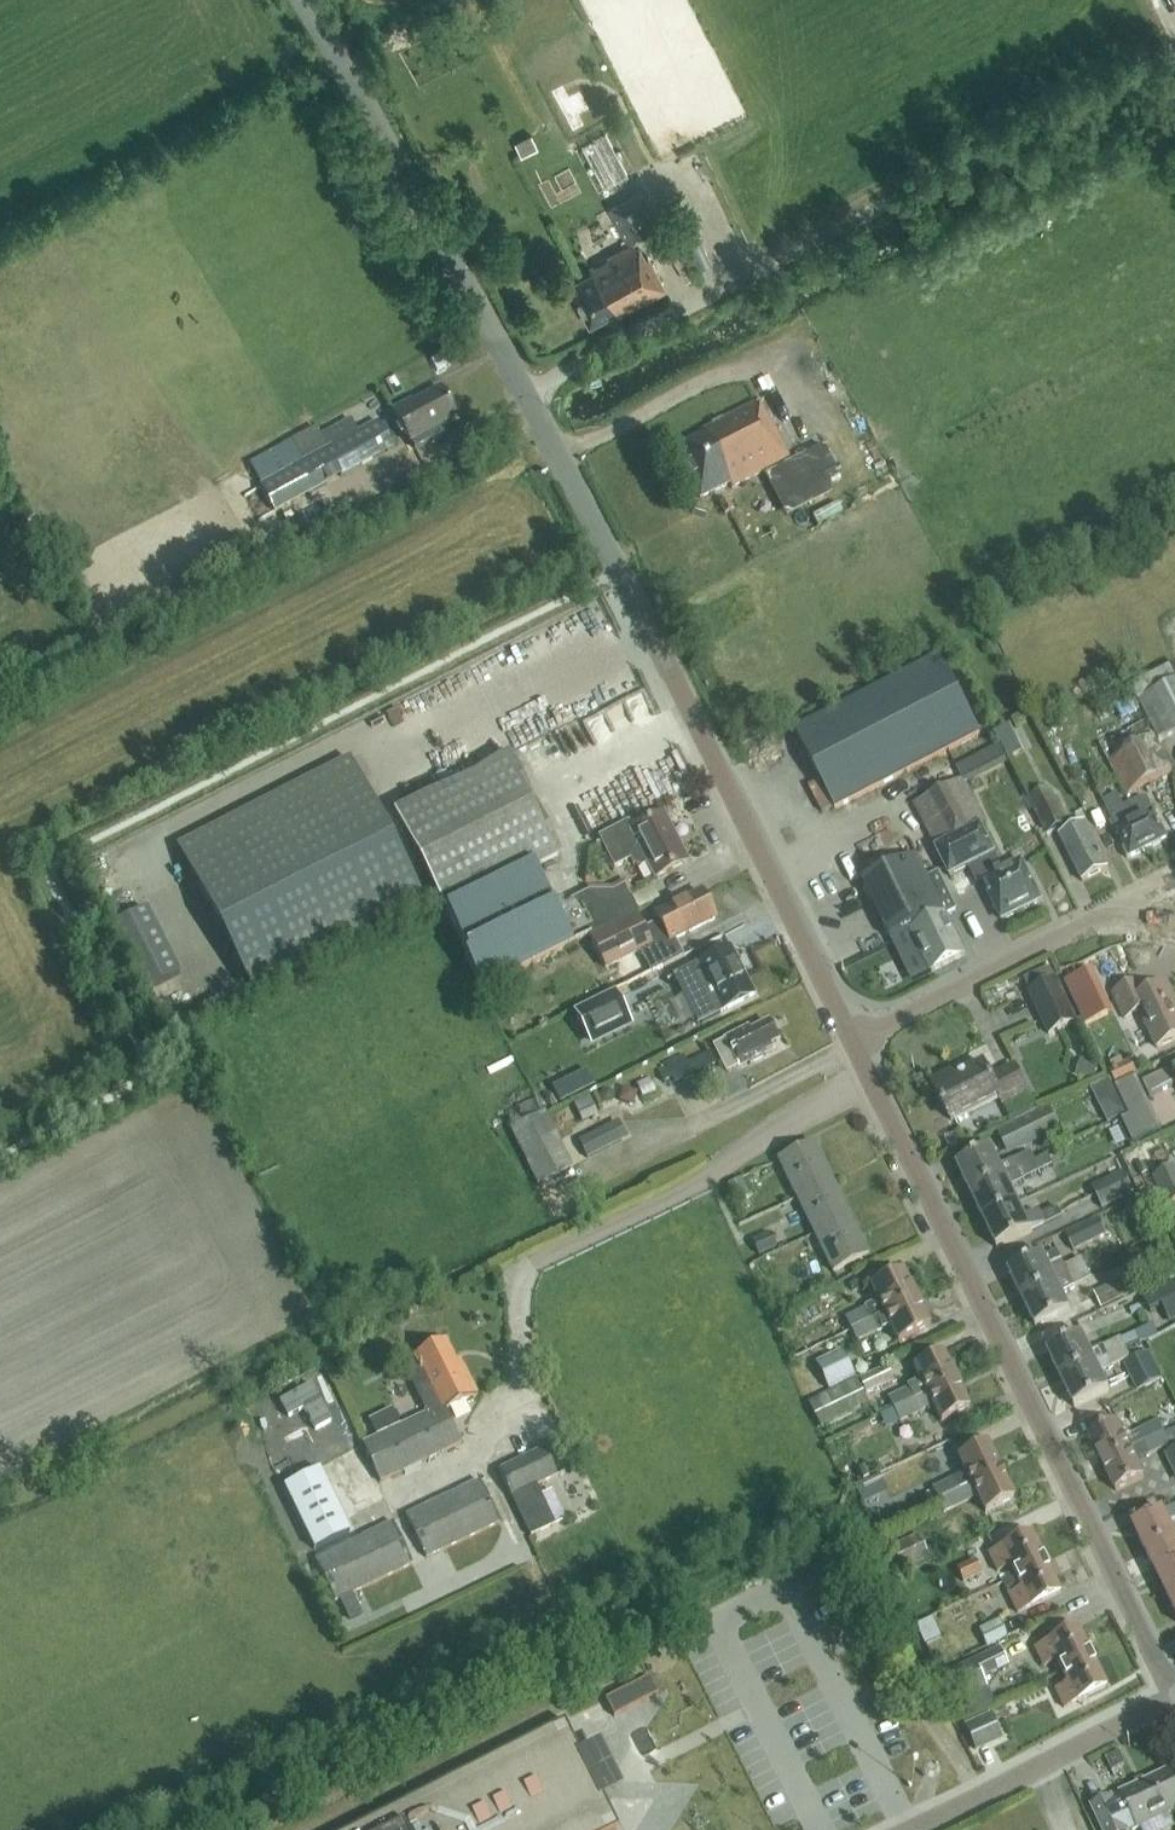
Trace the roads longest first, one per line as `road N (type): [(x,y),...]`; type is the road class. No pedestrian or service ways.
road 1 (unclassified): [(525,394),(1174,55)]
road 2 (tertiary): [(853,1039),(525,394)]
road 3 (tertiary): [(1174,1687),(1085,1520),(853,1039)]
road 4 (tertiary): [(525,394),(303,0)]
road 5 (residential): [(853,1039),(1097,919),(1147,912),(1174,922)]
road 6 (unclassified): [(916,1829),(1174,1696)]

